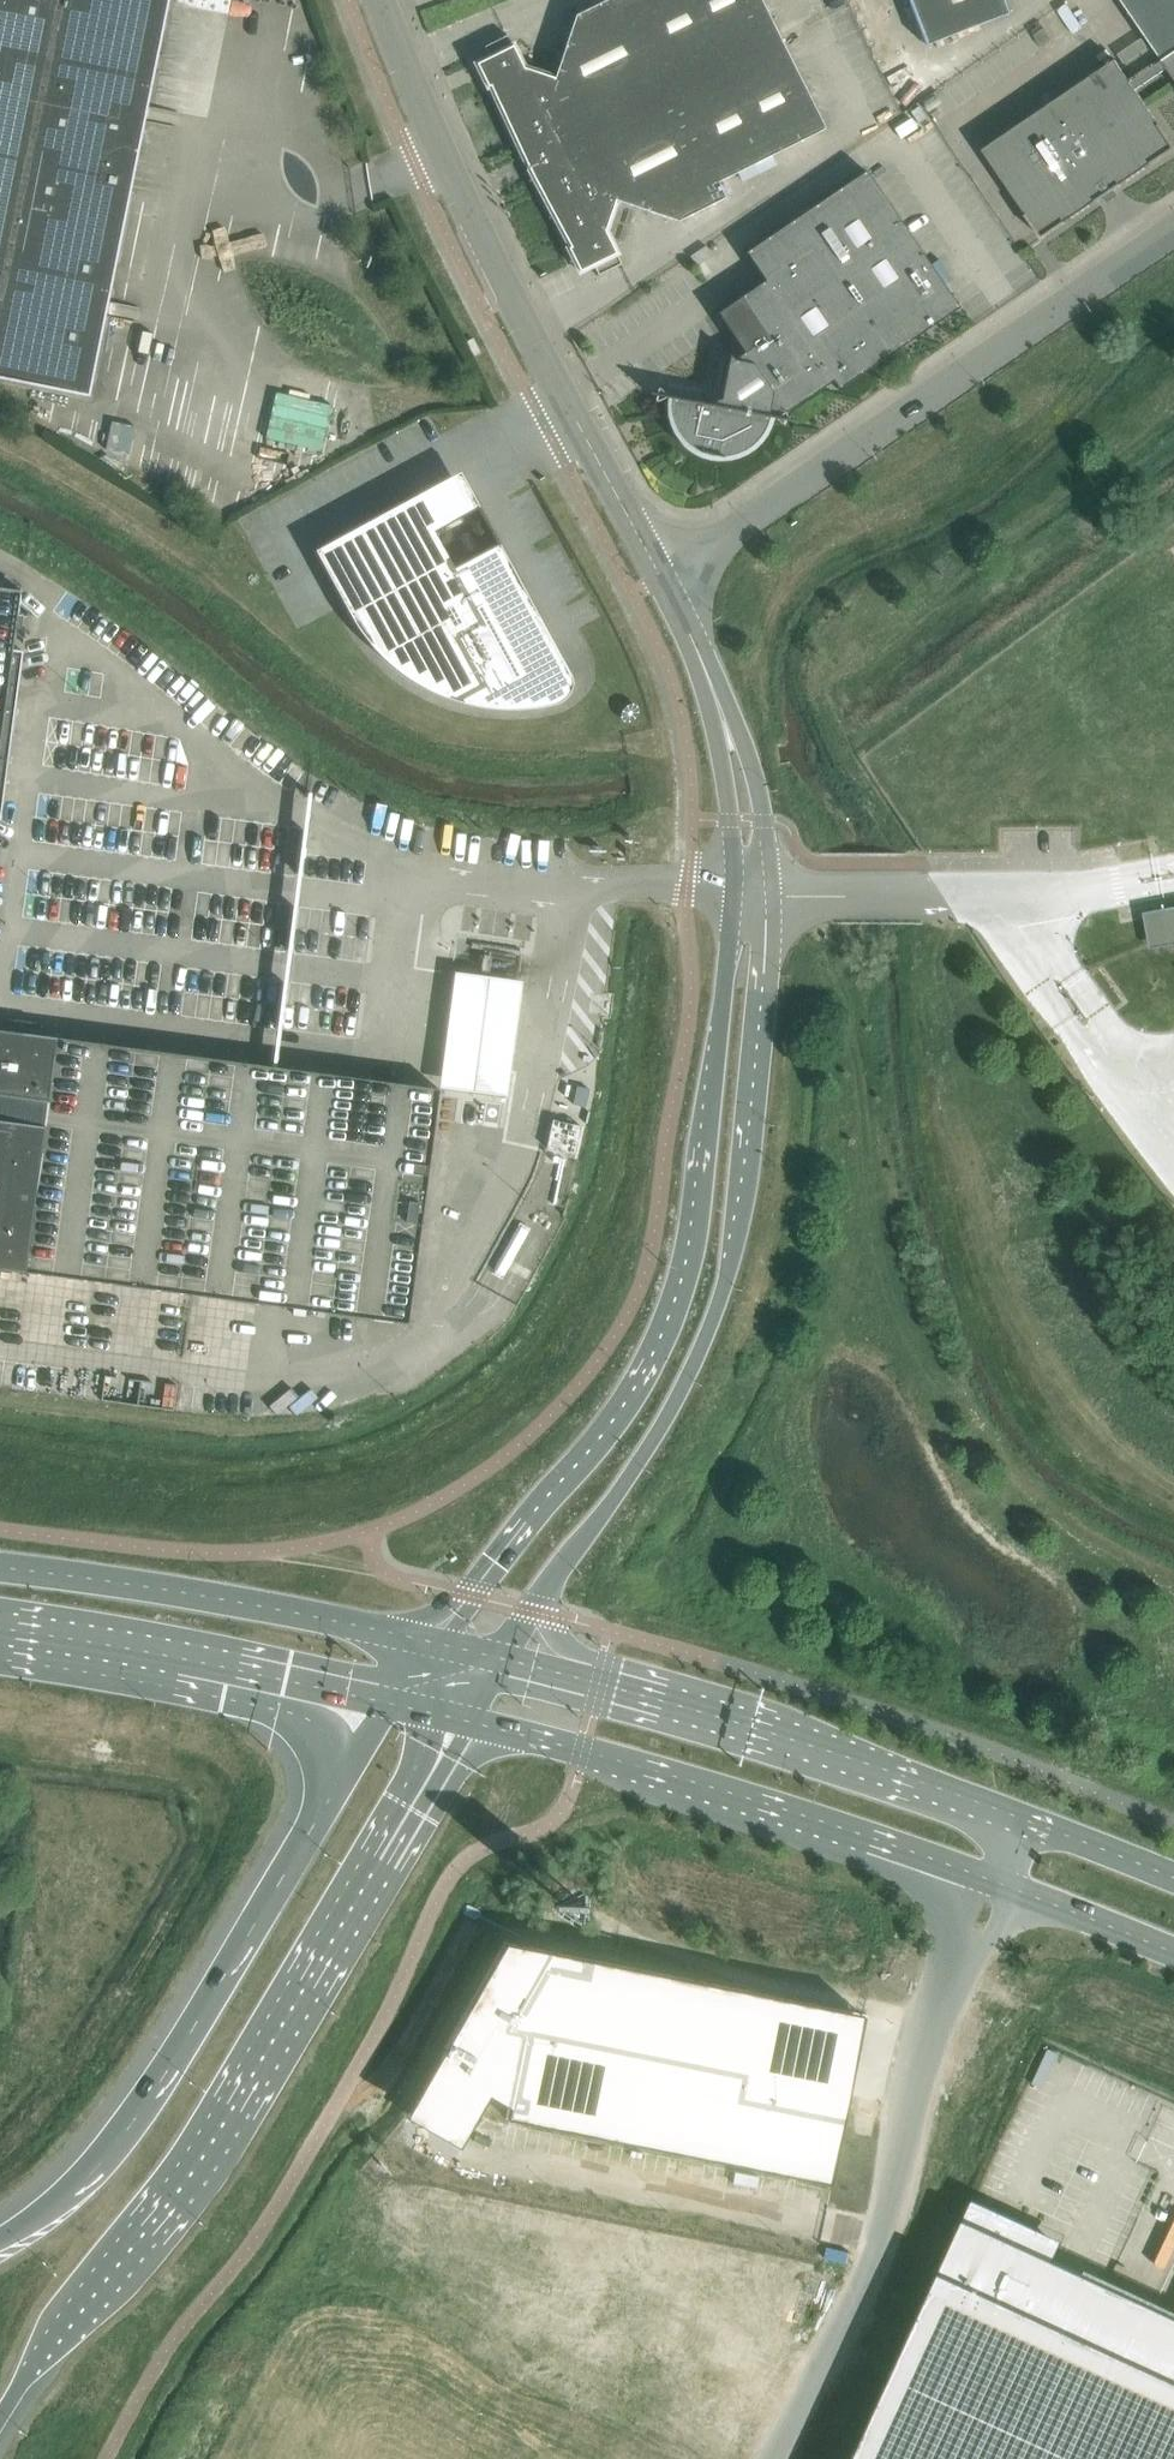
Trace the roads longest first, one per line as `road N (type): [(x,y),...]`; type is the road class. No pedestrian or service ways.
road 1 (unclassified): [(750,894),(723,1008),(696,1226),(671,1312),(602,1431),(429,1642)]
road 2 (motorway): [(0,2415),(22,2377),(190,2176),(461,1720)]
road 3 (tertiary): [(461,1720),(822,1820),(1173,1952)]
road 4 (unclassified): [(549,1585),(656,1432),(709,1336),(739,1232),(749,1136),(757,1003),(750,894)]
road 5 (motorway): [(389,1704),(116,2137),(46,2207),(0,2237)]
road 6 (unclassified): [(664,582),(516,309),(380,0)]
road 7 (unclassified): [(1173,229),(664,582)]
road 8 (tertiary): [(1173,1877),(975,1805),(598,1686)]
road 9 (primary): [(429,1642),(231,1599),(0,1568)]
road 10 (primary): [(0,1633),(191,1660),(389,1704)]
road 11 (unclassified): [(750,894),(743,798),(725,729),(664,582)]

